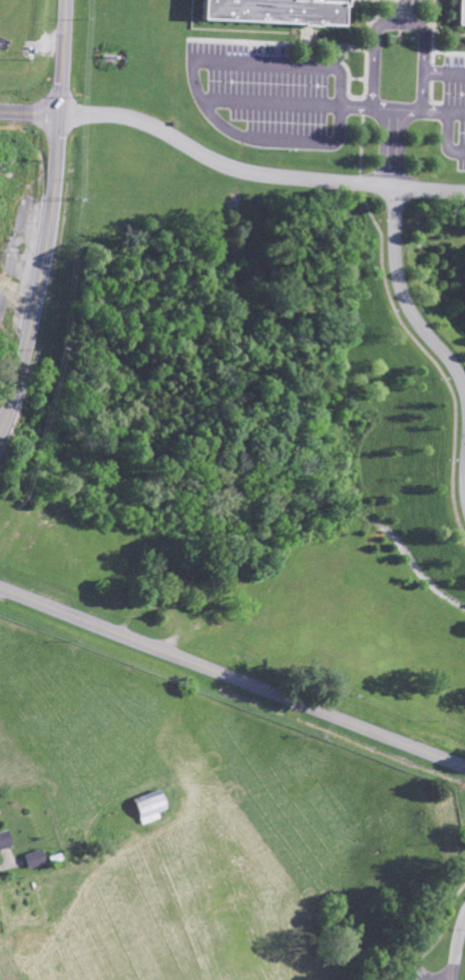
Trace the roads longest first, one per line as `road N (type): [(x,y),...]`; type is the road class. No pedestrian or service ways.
road 1 (tertiary): [(464,771),(0,589)]
road 2 (residential): [(464,187),(231,169),(132,119),(60,115)]
road 3 (secondary): [(0,421),(35,303),(60,115)]
road 4 (residential): [(464,401),(439,346),(402,299),(393,182)]

